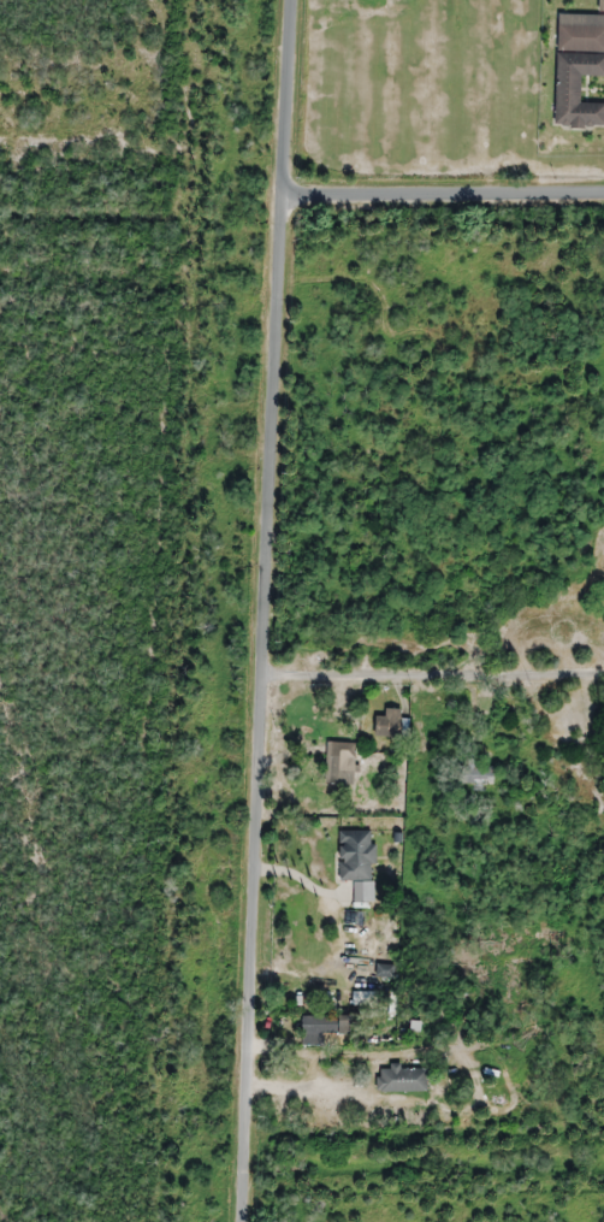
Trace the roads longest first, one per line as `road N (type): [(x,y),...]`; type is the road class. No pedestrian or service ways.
road 1 (tertiary): [(294,191),(245,1221)]
road 2 (tertiary): [(294,191),(603,189)]
road 3 (tertiary): [(302,0),(294,191)]

